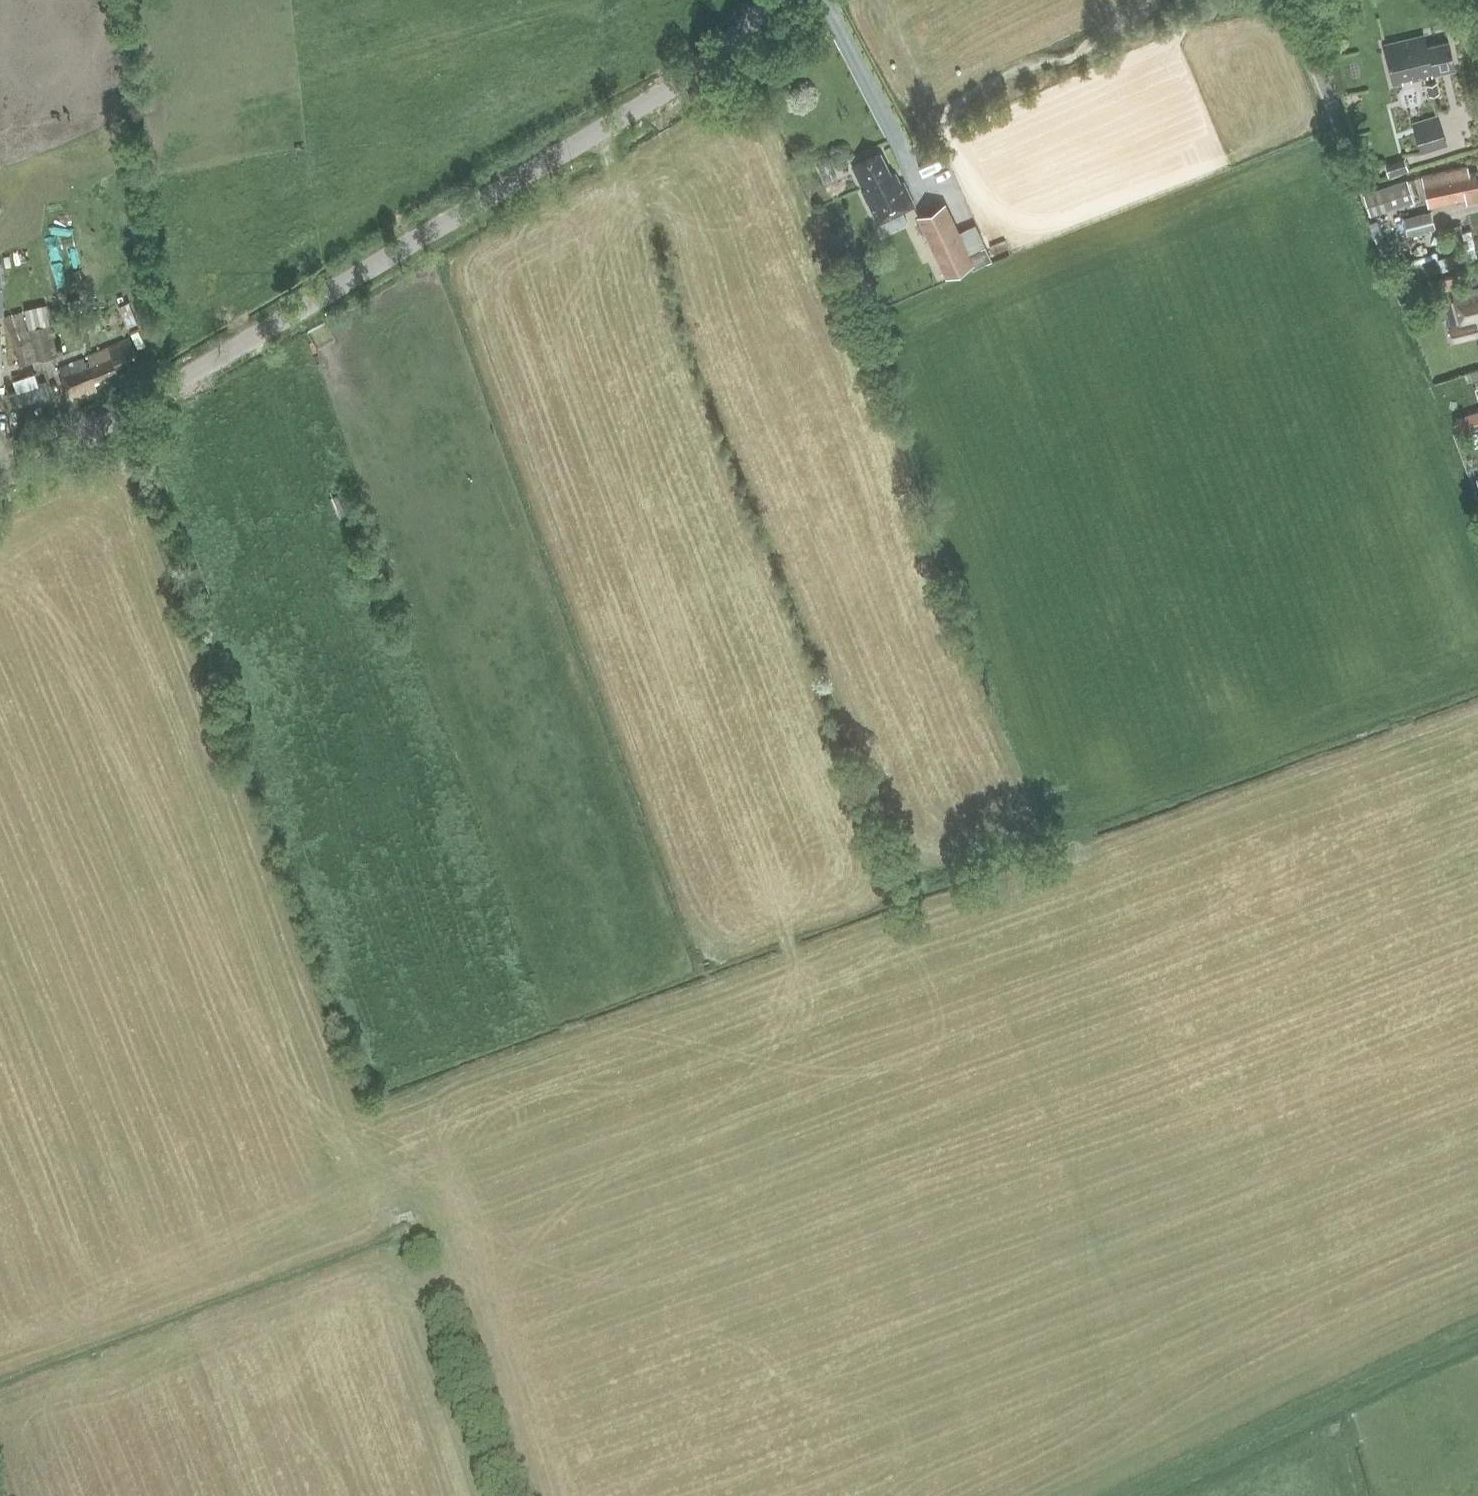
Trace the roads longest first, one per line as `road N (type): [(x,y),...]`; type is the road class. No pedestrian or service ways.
road 1 (tertiary): [(0,478),(108,423),(674,84),(770,0)]

